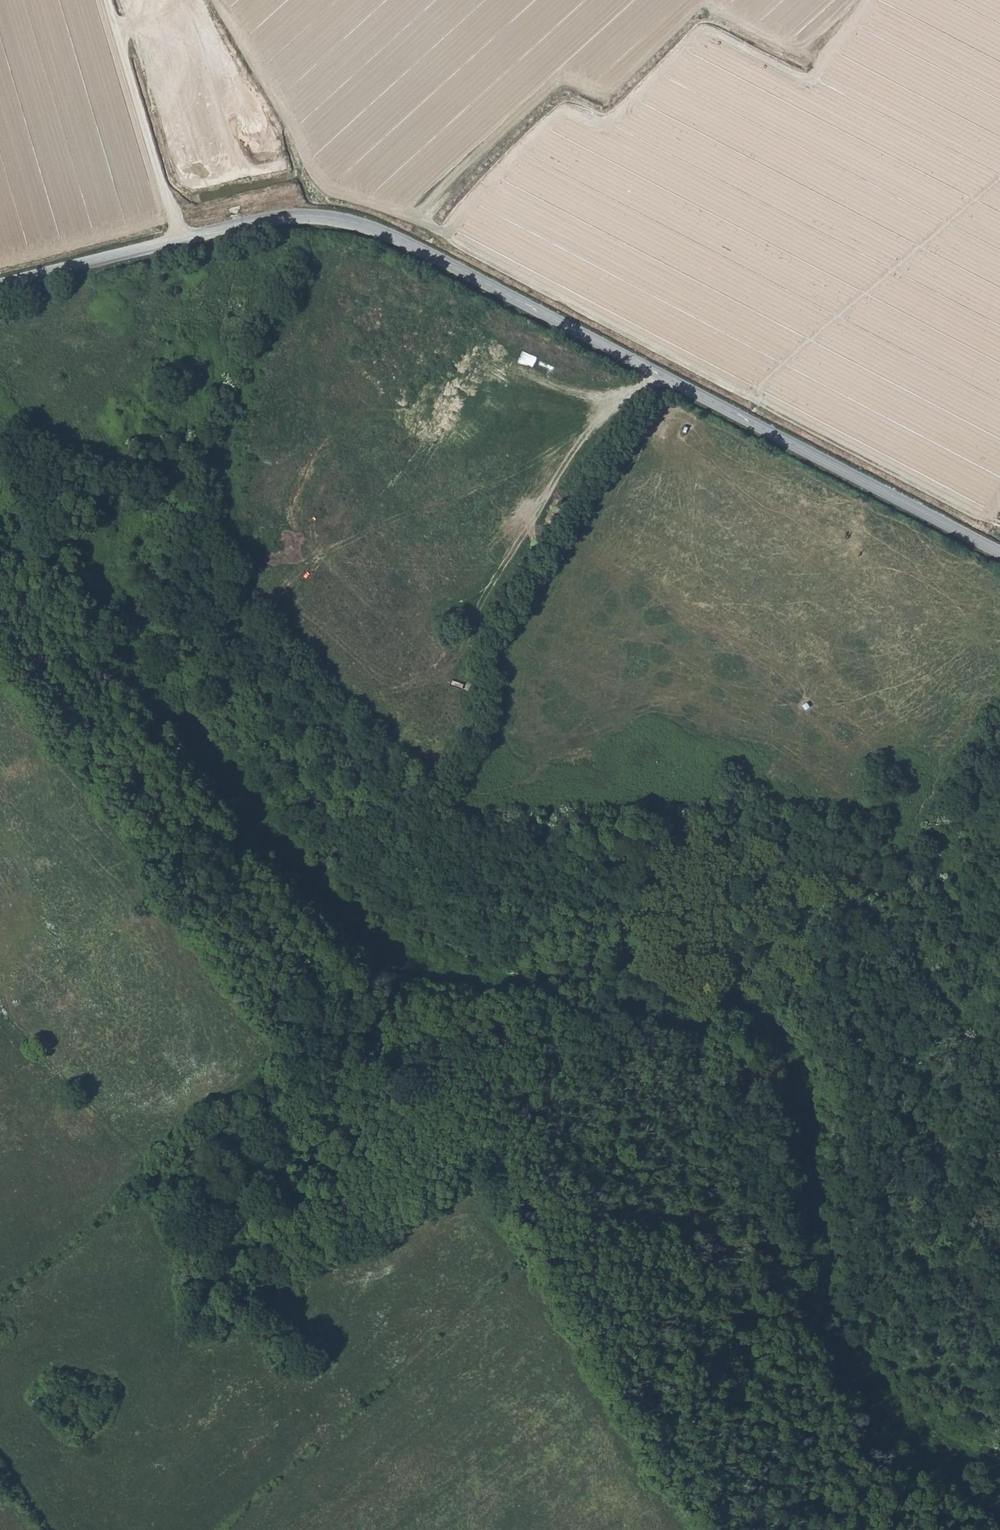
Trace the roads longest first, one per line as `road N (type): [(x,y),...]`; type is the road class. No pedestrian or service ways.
road 1 (tertiary): [(0,287),(244,225),(333,218),(435,256),(999,552)]
road 2 (track): [(182,241),(107,0)]

